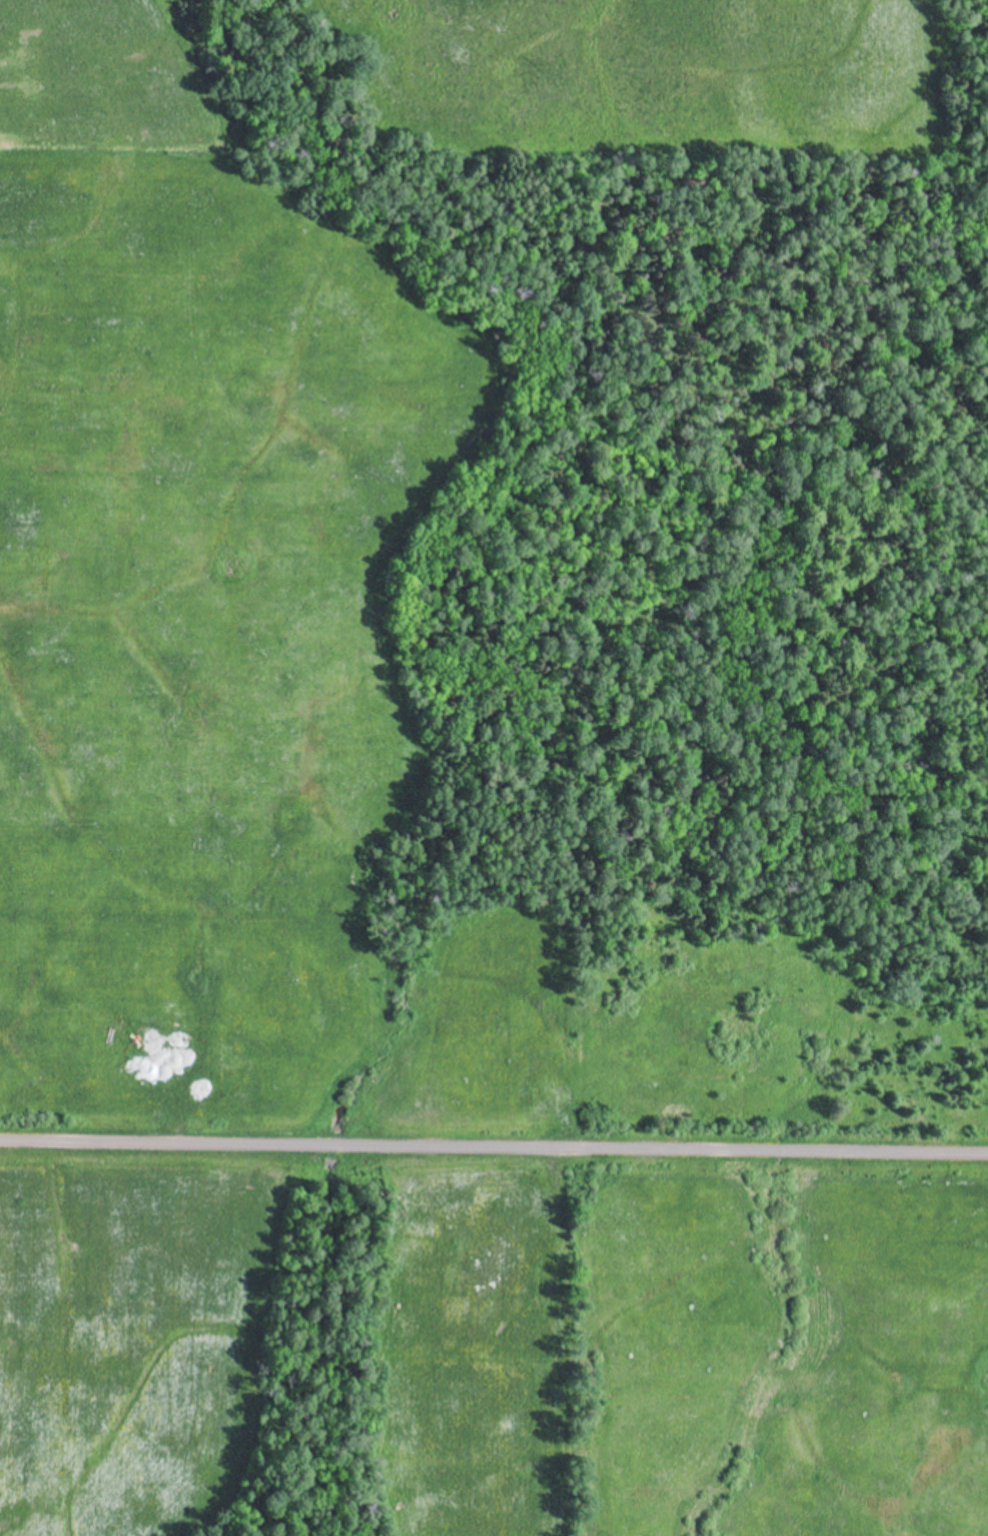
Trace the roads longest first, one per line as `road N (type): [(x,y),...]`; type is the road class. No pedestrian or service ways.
road 1 (residential): [(0,1140),(987,1155)]

